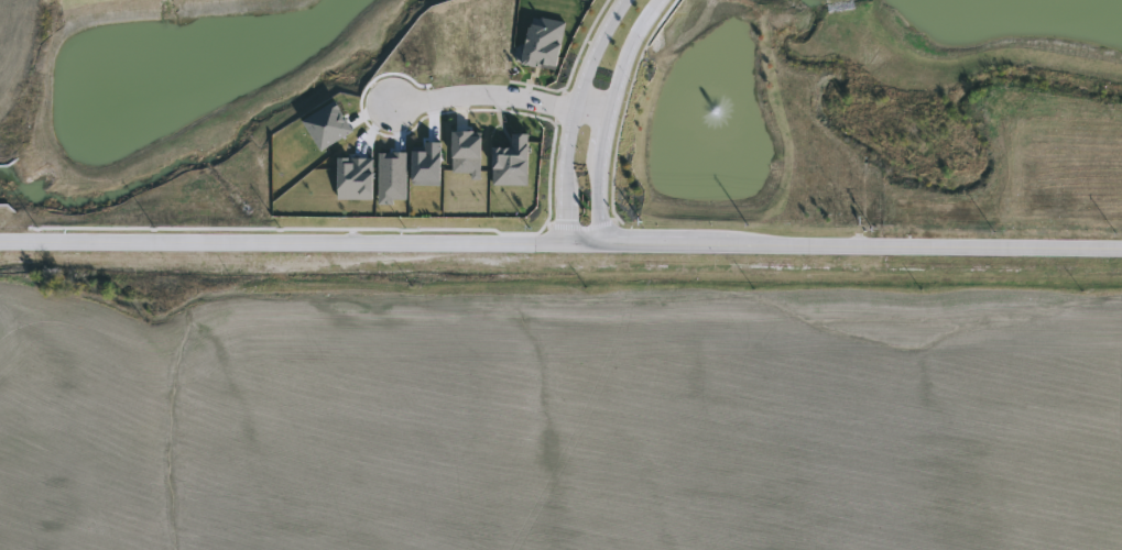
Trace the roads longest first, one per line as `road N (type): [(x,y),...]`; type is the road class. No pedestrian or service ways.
road 1 (tertiary): [(1121,248),(0,242)]
road 2 (tertiary): [(619,0),(588,53),(571,109),(563,243)]
road 3 (tertiary): [(603,243),(610,116),(623,64),(657,0)]
road 4 (residential): [(610,116),(510,96),(390,103)]

